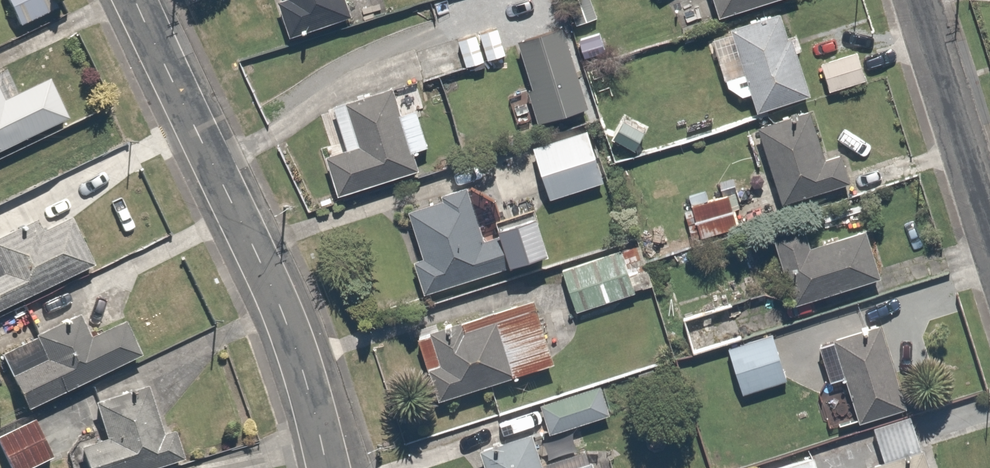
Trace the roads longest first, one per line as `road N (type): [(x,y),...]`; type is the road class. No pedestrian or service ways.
road 1 (tertiary): [(327,467),(287,322),(137,0)]
road 2 (residential): [(989,234),(917,0)]

